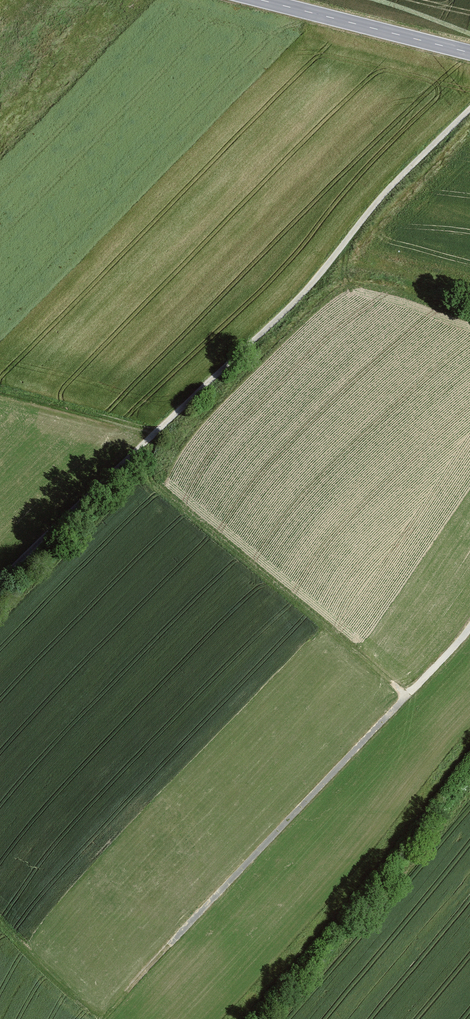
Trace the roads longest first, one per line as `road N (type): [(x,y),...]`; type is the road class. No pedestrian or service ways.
road 1 (track): [(0,583),(289,308),(385,191),(469,107)]
road 2 (track): [(469,621),(101,1018)]
road 3 (secondary): [(469,50),(271,0)]

